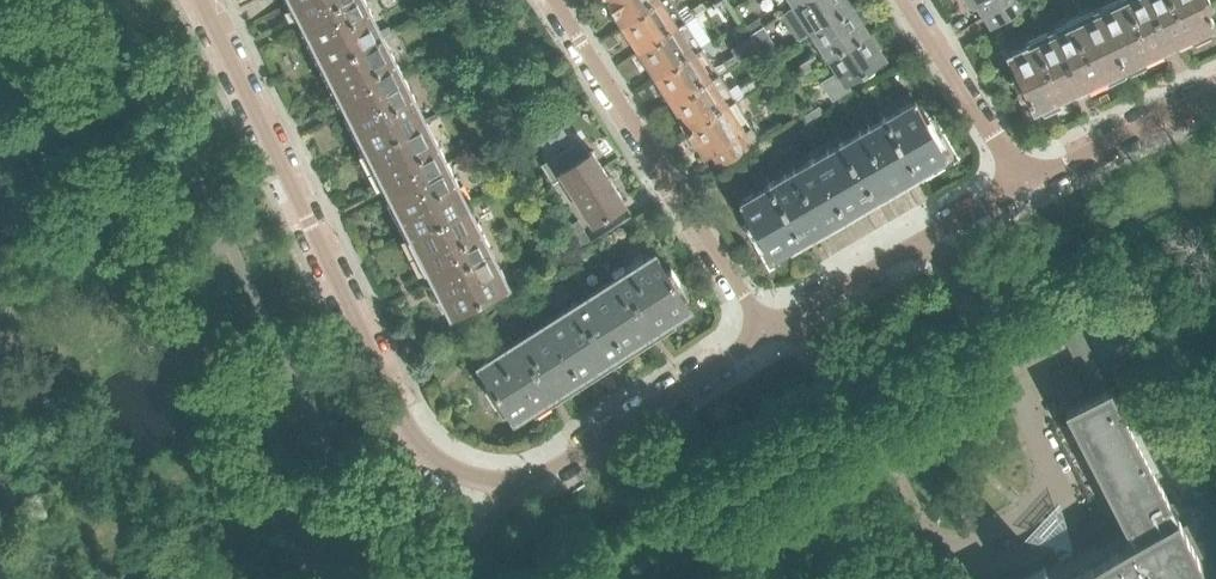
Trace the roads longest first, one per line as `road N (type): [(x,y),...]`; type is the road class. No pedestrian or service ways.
road 1 (residential): [(770,331),(537,477),(507,485),(442,464),(415,440),(203,0)]
road 2 (residential): [(559,0),(770,331)]
road 3 (residential): [(1024,184),(770,331)]
road 4 (residential): [(1024,184),(906,0)]
road 5 (residential): [(1215,89),(1024,184)]

